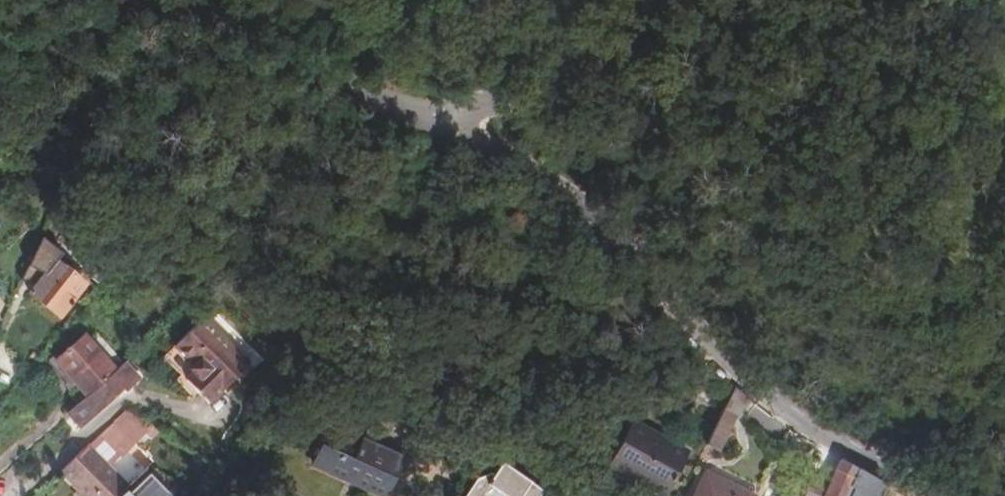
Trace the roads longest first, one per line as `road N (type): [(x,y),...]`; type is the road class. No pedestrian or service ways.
road 1 (residential): [(432,119),(560,192),(647,272),(729,367),(803,423),(945,495)]
road 2 (residential): [(148,0),(432,119)]
road 3 (residential): [(432,119),(585,71),(653,0)]

